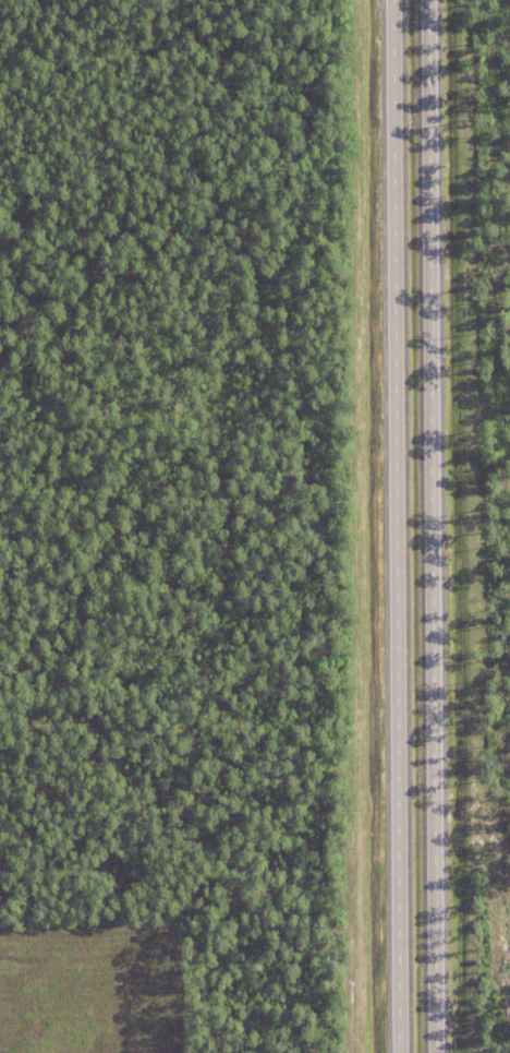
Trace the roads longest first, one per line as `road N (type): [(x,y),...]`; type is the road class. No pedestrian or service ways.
road 1 (tertiary): [(389,0),(397,1052)]
road 2 (tertiary): [(432,1052),(425,0)]

